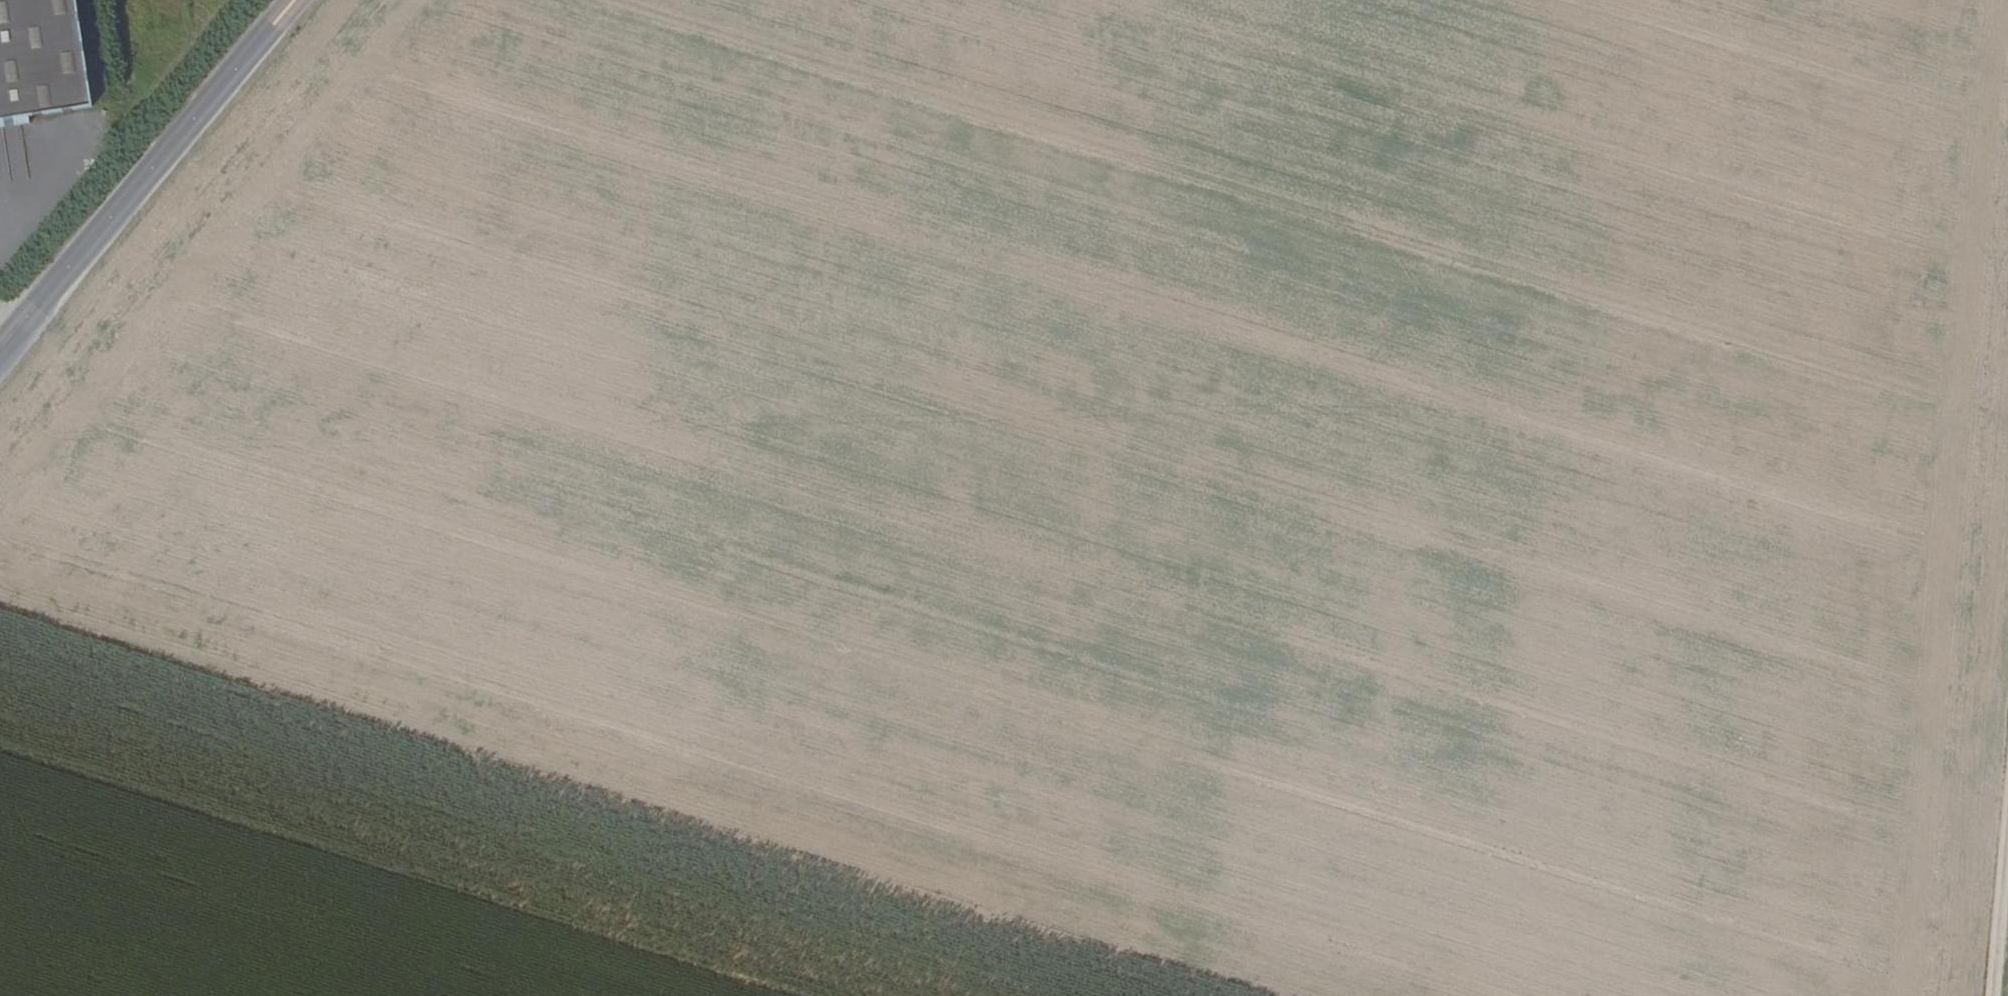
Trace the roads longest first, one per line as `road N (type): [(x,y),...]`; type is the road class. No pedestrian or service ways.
road 1 (tertiary): [(301,0),(0,360)]

